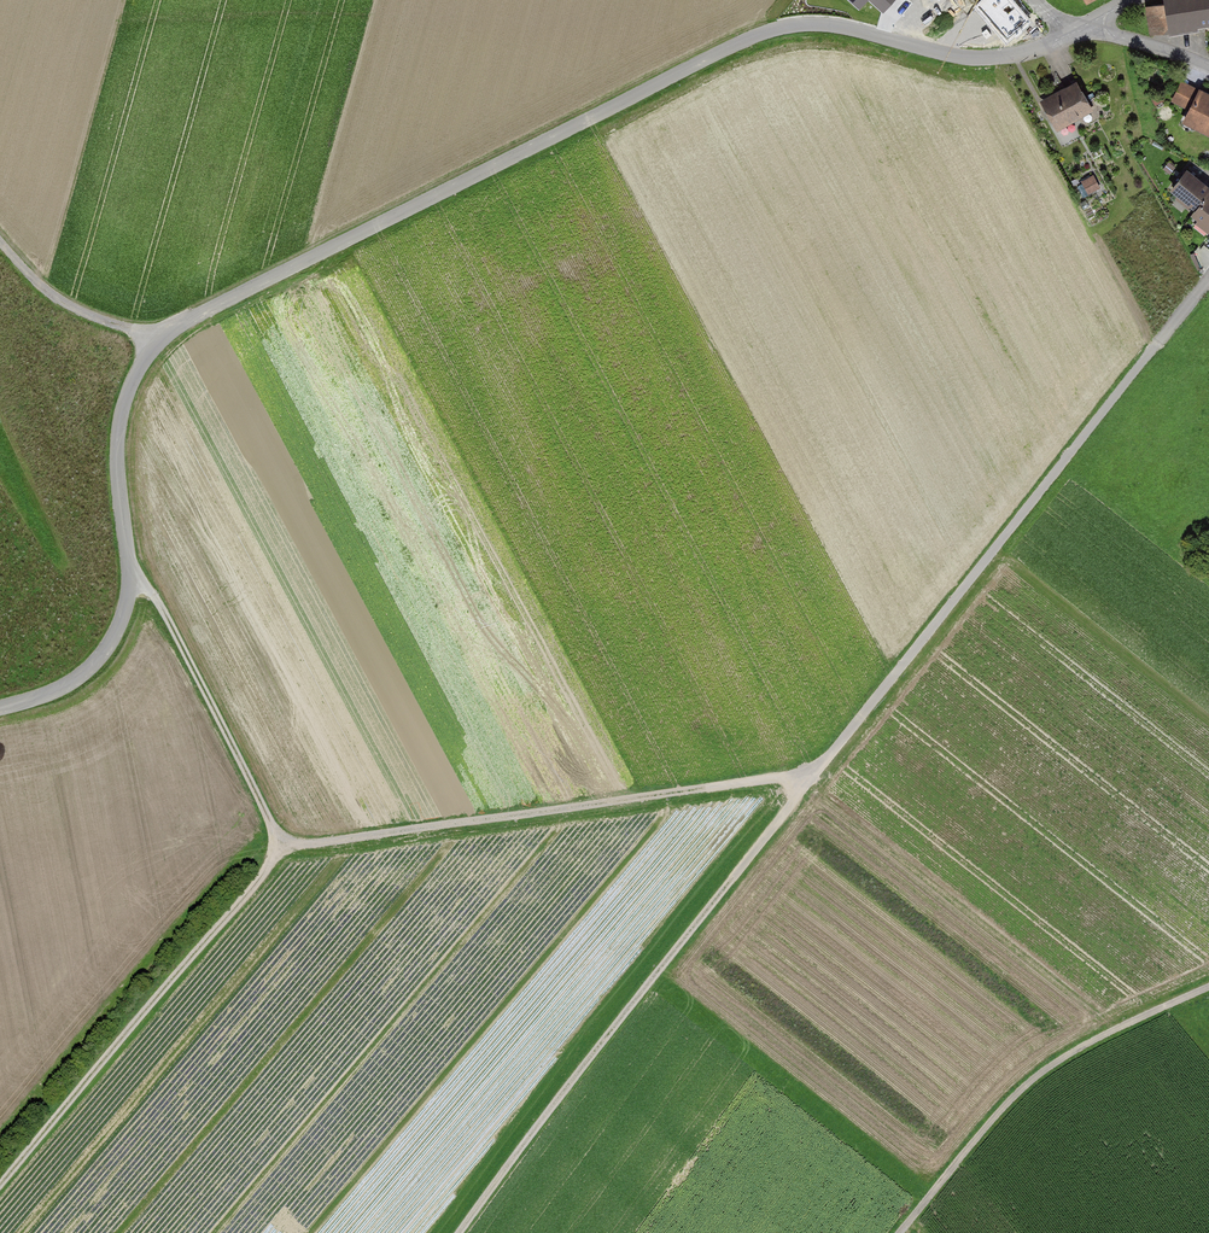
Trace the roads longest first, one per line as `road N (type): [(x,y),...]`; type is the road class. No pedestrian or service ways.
road 1 (unclassified): [(1080,28),(1017,57),(975,59),(850,28),(800,25),(754,36),(165,338),(129,395),(119,449),(130,573),(123,615),(80,677),(0,710)]
road 2 (track): [(459,1232),(1155,349)]
road 3 (track): [(0,1183),(283,848),(160,604),(130,573)]
road 4 (track): [(283,848),(816,774)]
road 5 (track): [(1208,988),(1079,1050),(1034,1081),(902,1232)]
road 6 (track): [(165,338),(61,304),(0,244)]
road 7 (residential): [(1208,69),(1080,28)]

